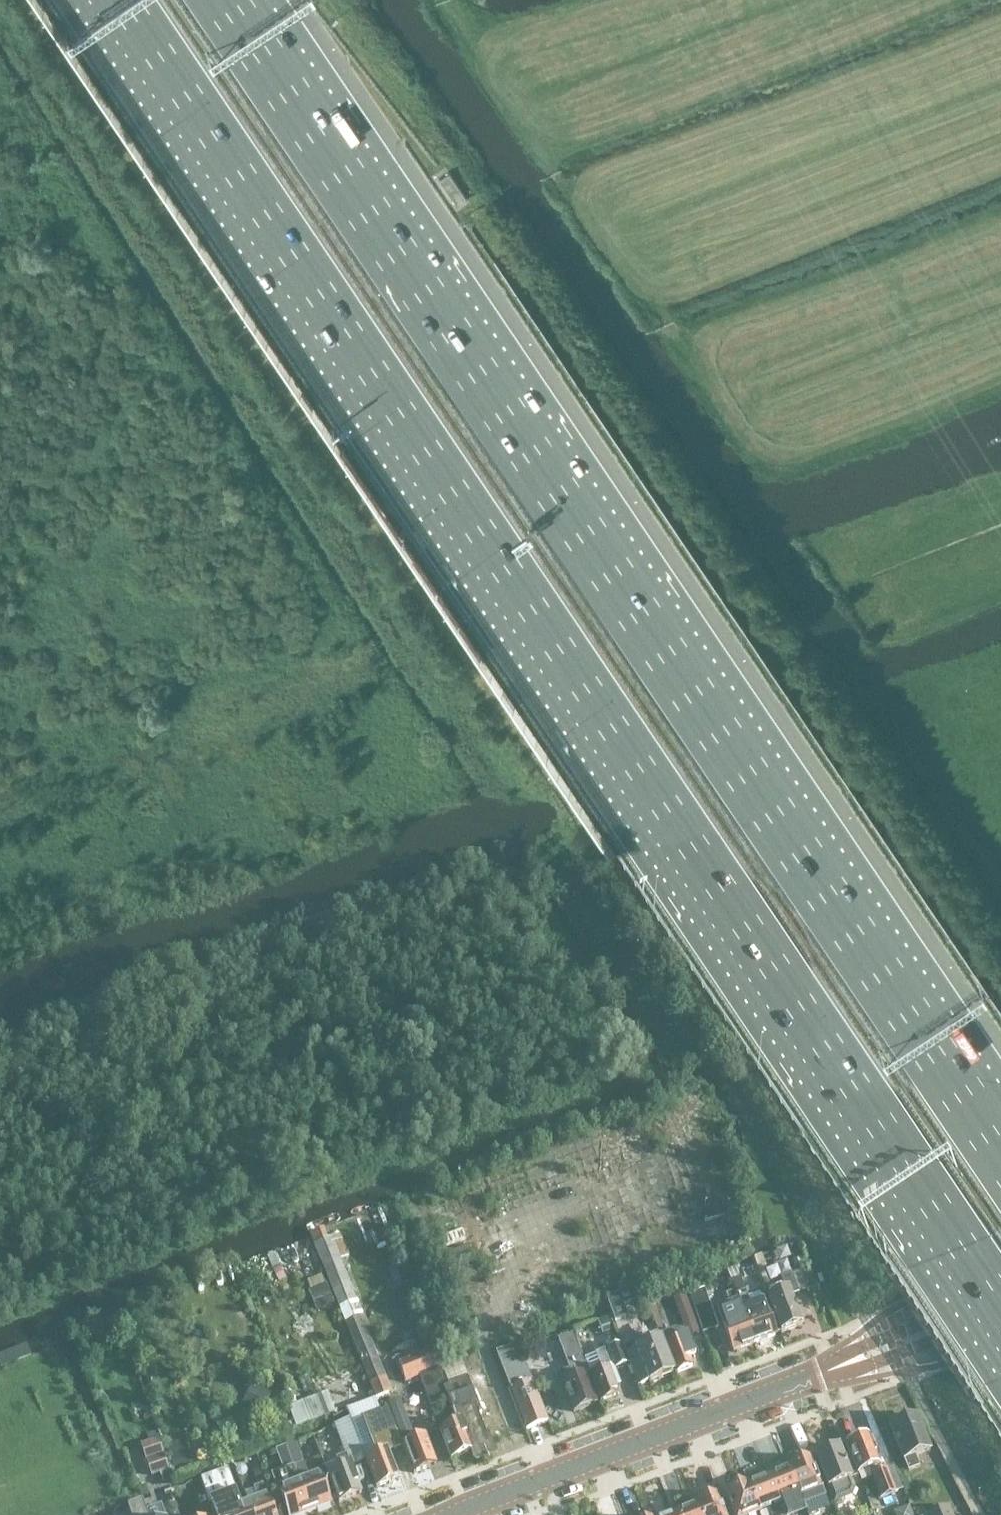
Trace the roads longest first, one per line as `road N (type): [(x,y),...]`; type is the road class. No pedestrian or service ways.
road 1 (motorway): [(124,0),(1000,1304)]
road 2 (motorway): [(1000,1150),(228,0)]
road 3 (tertiary): [(442,1514),(837,1365)]
road 4 (tertiary): [(1000,1293),(862,1346),(837,1365)]
road 5 (tertiary): [(837,1365),(870,1364),(1000,1315)]

